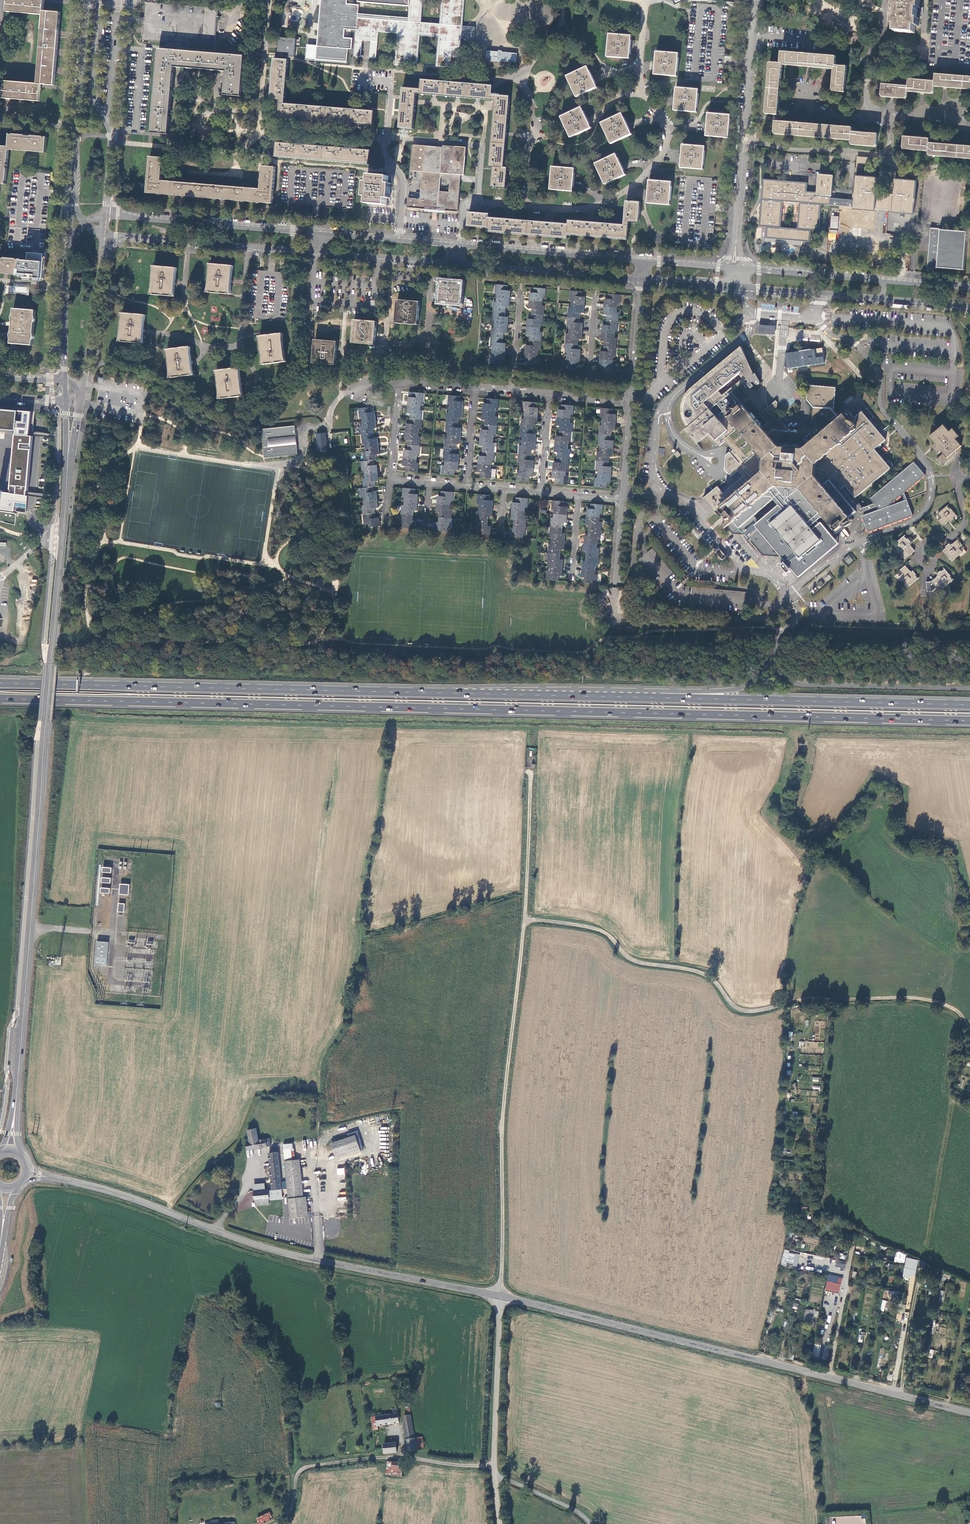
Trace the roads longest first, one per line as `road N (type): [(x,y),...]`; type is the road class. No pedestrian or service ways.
road 1 (trunk): [(0,699),(969,720)]
road 2 (trunk): [(661,698),(0,683)]
road 3 (secondary): [(15,1095),(64,493)]
road 4 (track): [(525,918),(593,928),(631,959),(699,972),(742,1009),(919,998),(951,1007),(969,1032)]
road 5 (tertiary): [(500,1295),(969,1411)]
road 6 (tertiary): [(500,1295),(310,1258),(68,1180)]
road 7 (track): [(500,1295),(501,1127),(525,918)]
road 8 (trunk): [(969,689),(801,685),(778,672),(772,653),(745,687),(661,698)]
road 9 (trunk): [(969,705),(661,698)]
road 10 (residential): [(643,37),(641,84),(668,128),(665,150),(622,196),(589,207),(527,209)]
road 11 (tertiary): [(400,240),(182,222),(127,236)]
road 12 (unclassified): [(494,1466),(402,1457),(308,1466),(295,1479),(287,1514),(273,1523)]
road 13 (tertiary): [(432,263),(641,279)]
road 14 (residential): [(754,33),(737,234)]
road 15 (tertiary): [(644,260),(462,245)]
road 16 (tertiary): [(494,1466),(500,1295)]
road 17 (track): [(829,1000),(816,1167)]
road 18 (residential): [(476,204),(482,146),(385,137)]
road 19 (track): [(531,772),(525,918)]
road 20 (tertiary): [(248,247),(392,260)]
road 21 (tertiary): [(880,281),(740,268)]
road 22 (residential): [(392,260),(385,356),(343,352)]
road 23 (tertiary): [(739,287),(876,297)]
road 24 (secondary): [(87,0),(77,127)]
road 25 (residential): [(385,137),(259,126)]
road 26 (residential): [(631,401),(641,279)]

